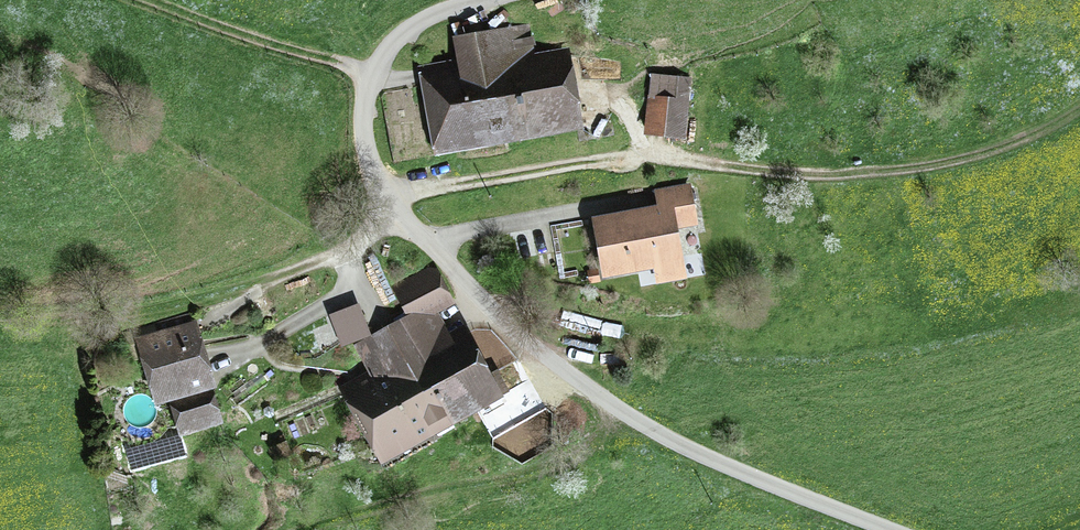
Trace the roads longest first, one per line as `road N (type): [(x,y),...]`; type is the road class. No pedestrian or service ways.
road 1 (unclassified): [(483,0),(412,27),(371,80),(366,146),(400,210),(517,331),(624,413),(698,454),(889,529)]
road 2 (track): [(389,196),(638,156),(777,173),(885,172),(995,150),(1079,106)]
road 3 (track): [(371,80),(344,63),(155,0)]
road 4 (track): [(212,316),(350,248)]

